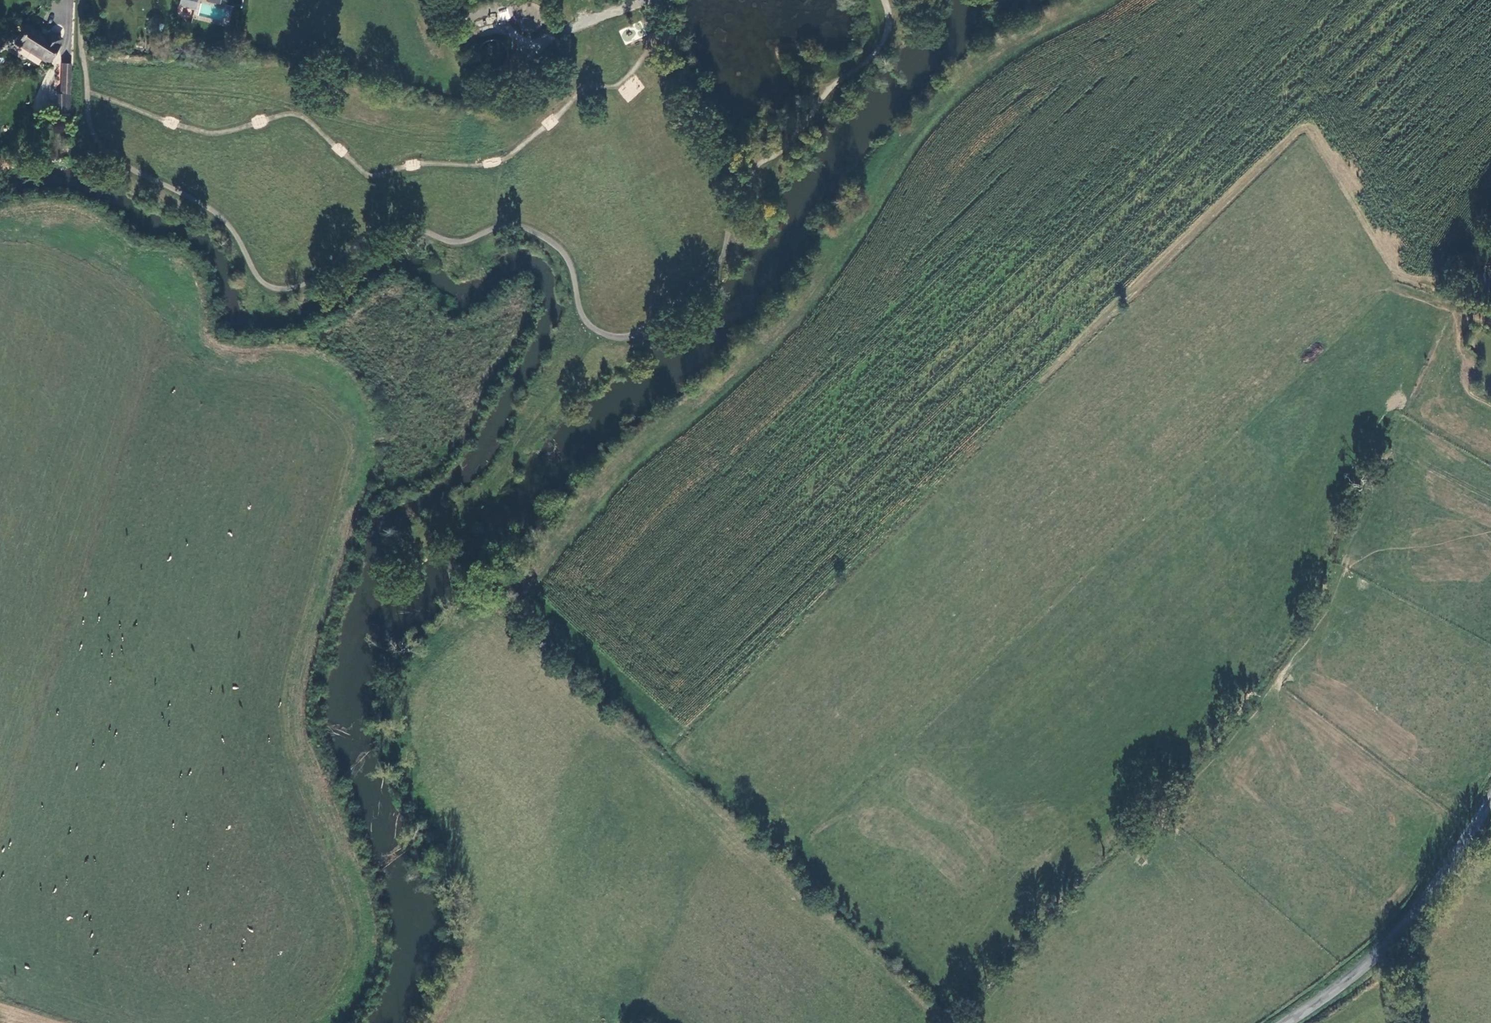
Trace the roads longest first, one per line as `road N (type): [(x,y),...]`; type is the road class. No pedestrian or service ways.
road 1 (tertiary): [(1290,1022),(1374,959),(1490,800)]

